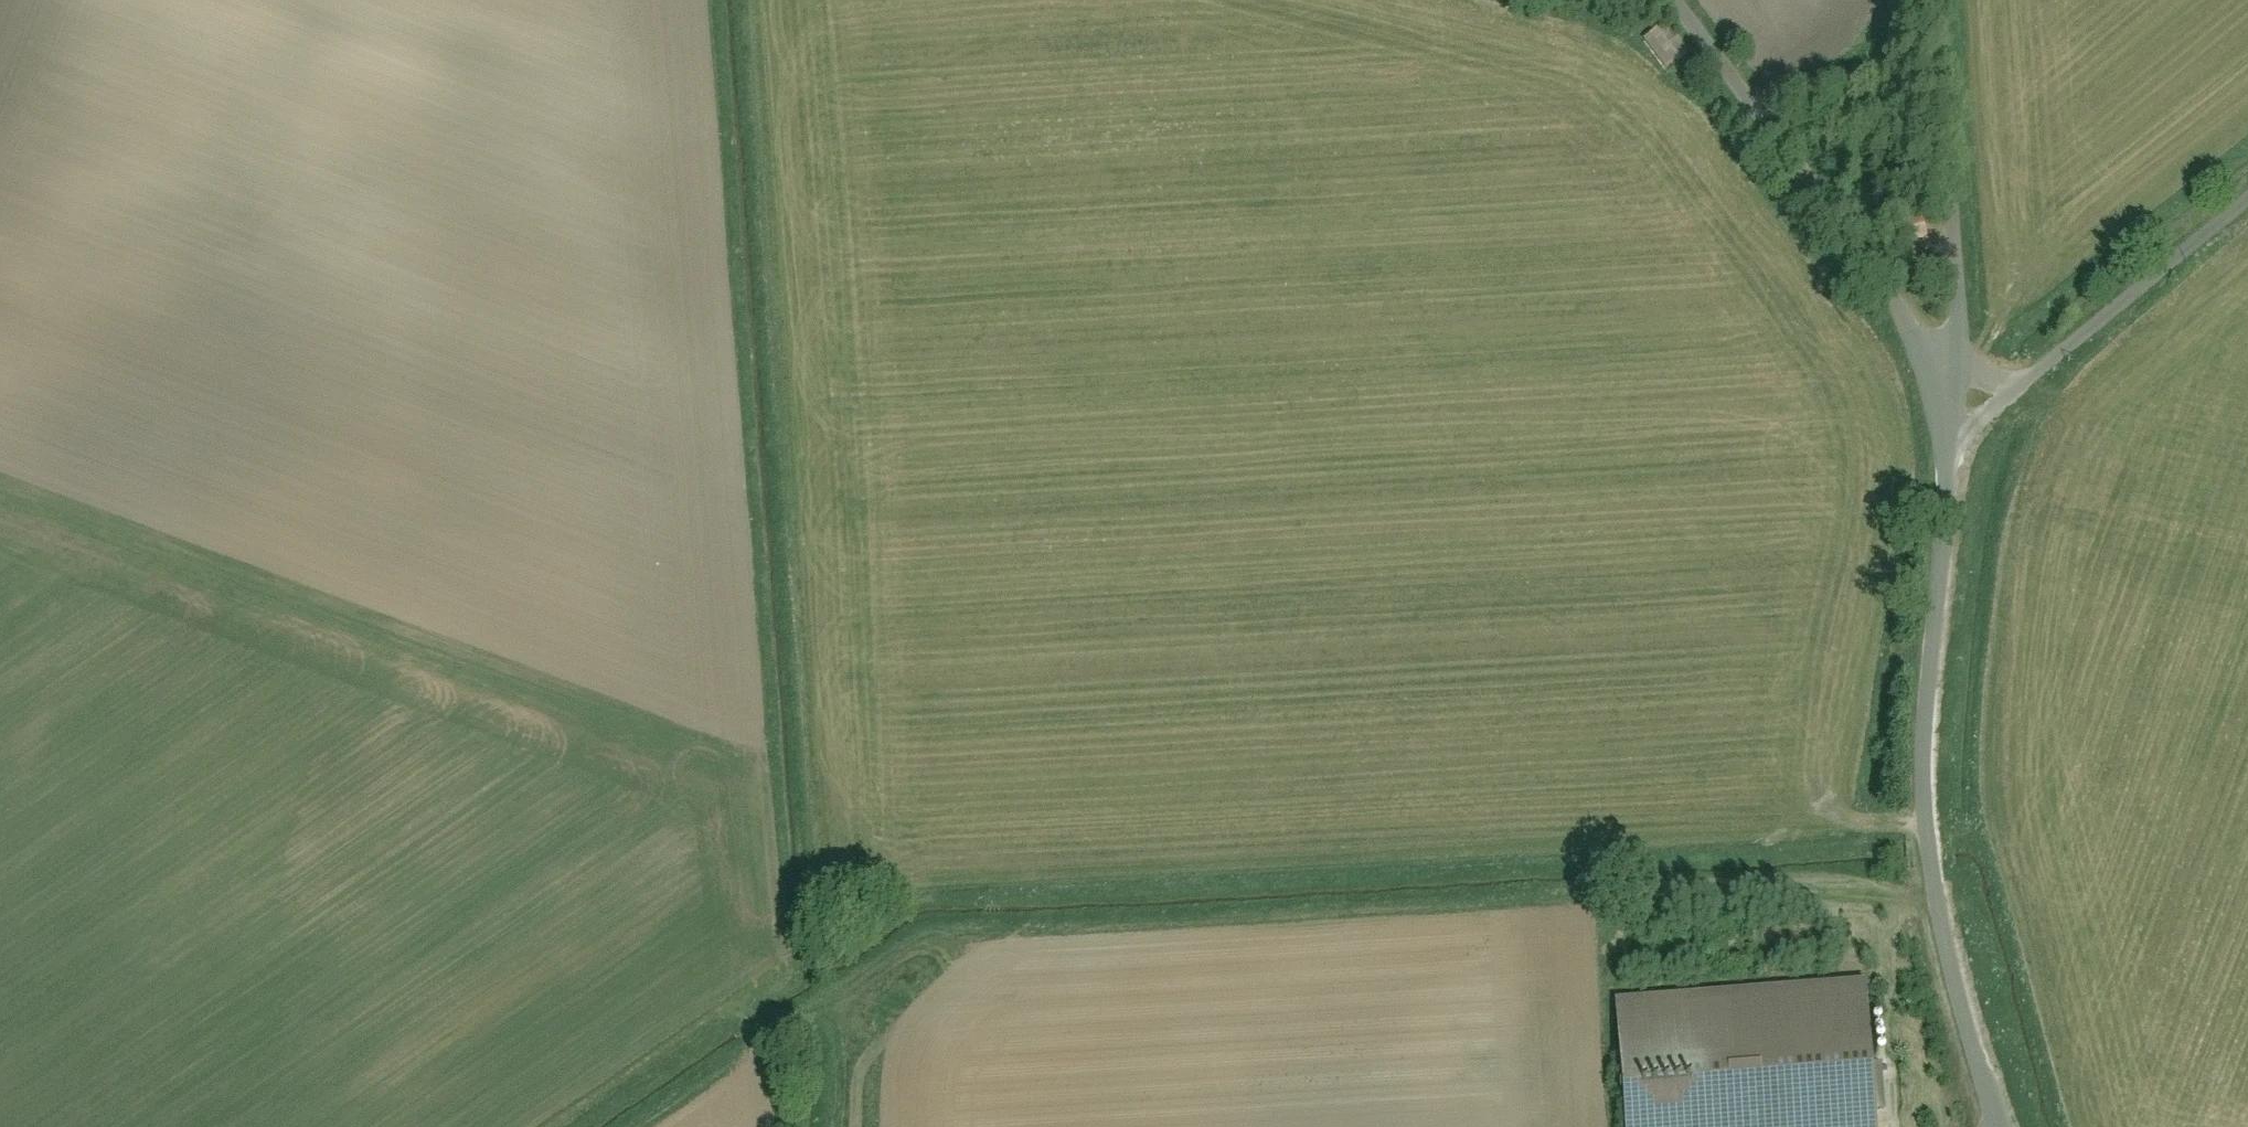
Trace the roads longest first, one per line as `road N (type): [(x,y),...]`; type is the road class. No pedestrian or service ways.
road 1 (residential): [(2007,1126),(1946,942),(1925,824),(1921,753),(1958,447)]
road 2 (residential): [(1958,447),(1898,316),(1677,0)]
road 3 (residential): [(1940,0),(1958,447)]
road 4 (residential): [(2247,195),(1958,447)]

